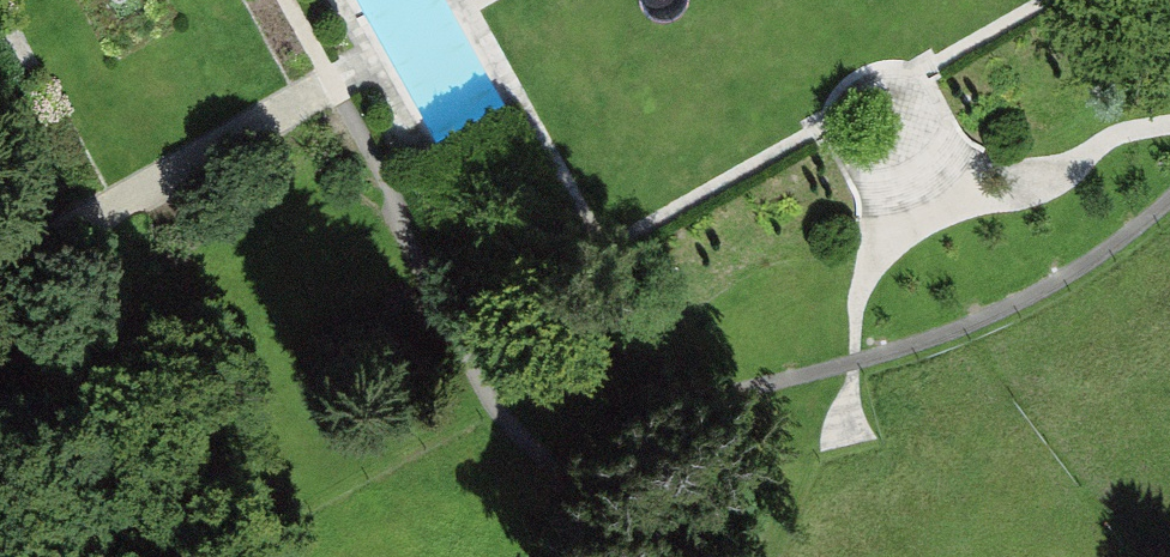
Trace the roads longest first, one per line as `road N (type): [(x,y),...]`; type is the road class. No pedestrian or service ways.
road 1 (track): [(1169,211),(1038,298),(954,336),(739,386),(487,406)]
road 2 (track): [(697,556),(620,519),(487,406),(408,219)]
road 3 (track): [(330,75),(318,93),(0,279)]
road 4 (track): [(408,219),(330,75)]

